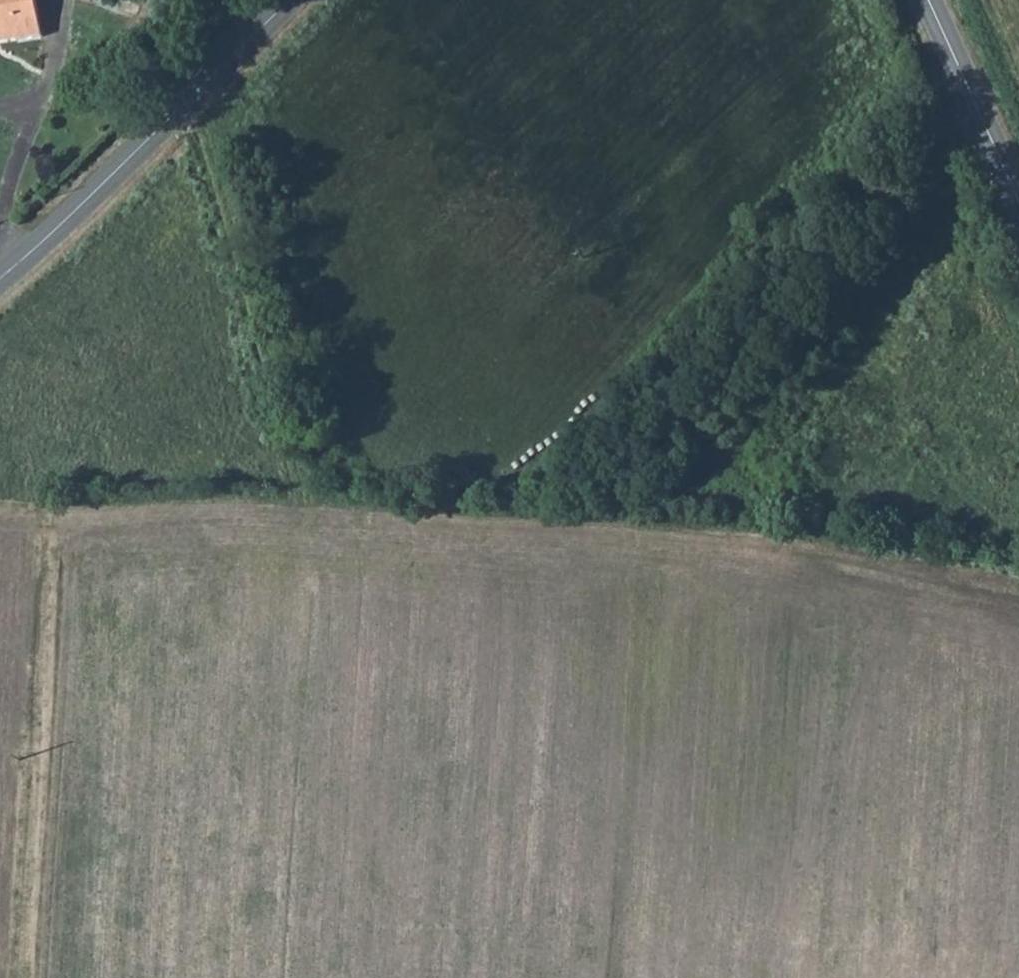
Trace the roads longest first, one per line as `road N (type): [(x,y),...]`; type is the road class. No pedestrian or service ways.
road 1 (tertiary): [(0,279),(296,0)]
road 2 (secondary): [(930,0),(1018,194)]

